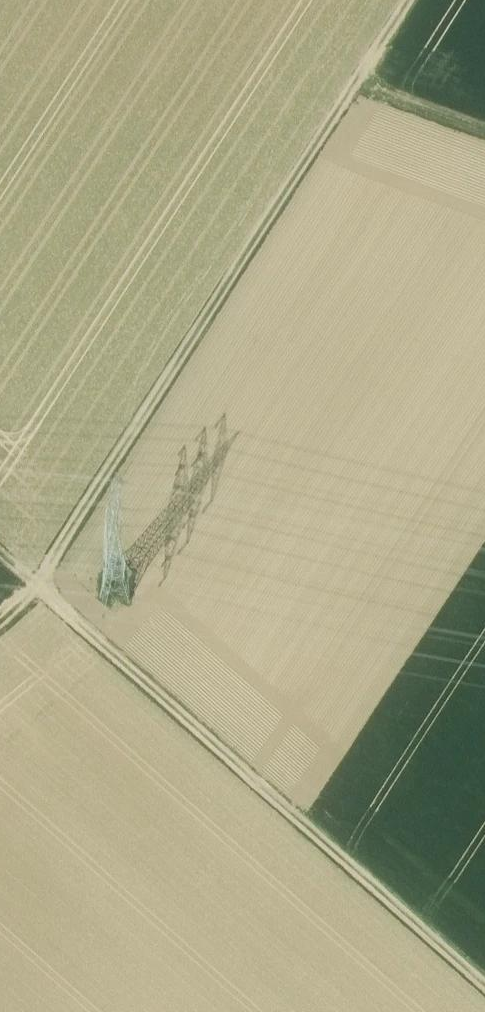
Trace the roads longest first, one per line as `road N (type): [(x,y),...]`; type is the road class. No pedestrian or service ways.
road 1 (track): [(411,0),(32,598),(0,624)]
road 2 (track): [(0,552),(484,987)]
road 3 (track): [(484,132),(357,84)]

